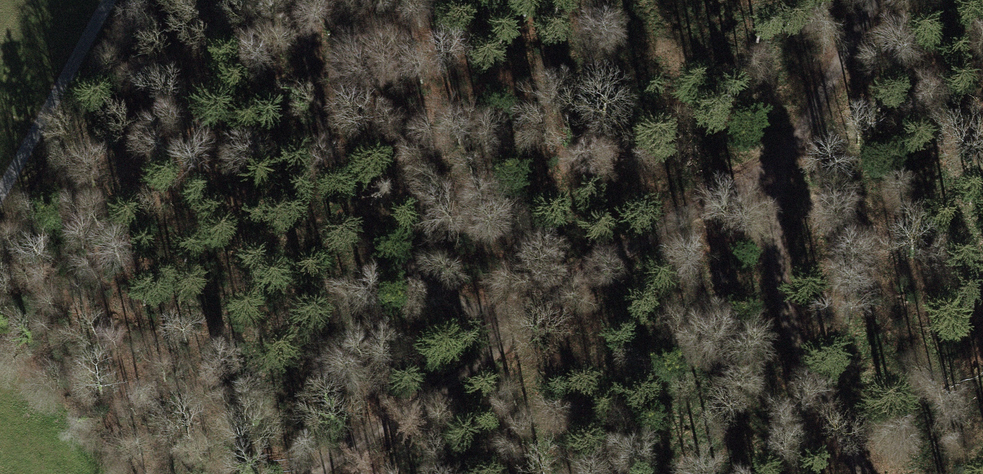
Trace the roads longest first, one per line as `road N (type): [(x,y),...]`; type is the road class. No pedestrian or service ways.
road 1 (track): [(804,149),(731,185),(475,363)]
road 2 (track): [(804,149),(774,232),(787,311),(870,473)]
road 3 (track): [(111,0),(0,188)]
road 4 (track): [(475,363),(298,473)]
road 5 (track): [(876,0),(804,149)]

